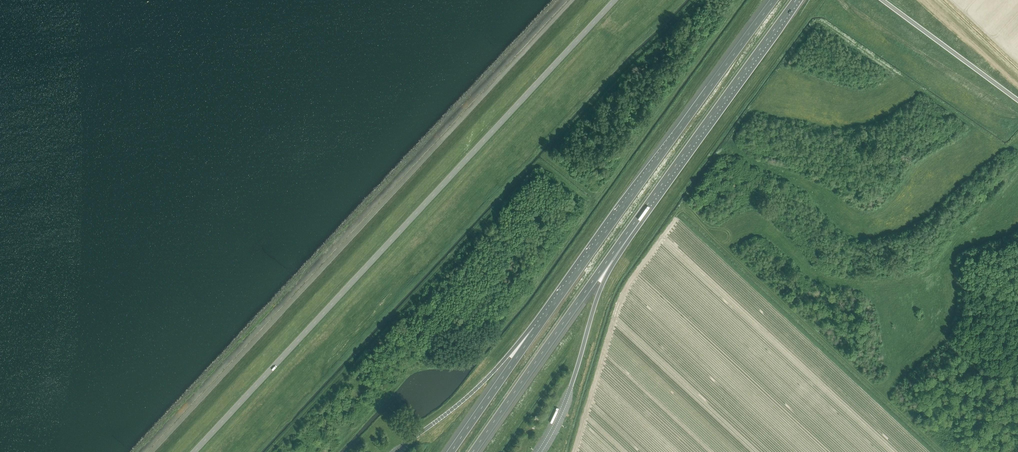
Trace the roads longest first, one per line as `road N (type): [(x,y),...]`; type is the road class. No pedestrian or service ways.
road 1 (tertiary): [(615,0),(193,451)]
road 2 (motorway): [(772,0),(536,330)]
road 3 (motorway): [(473,451),(647,204)]
road 4 (motorway): [(647,204),(796,0)]
road 5 (tertiary): [(1017,101),(882,0)]
road 6 (motorway): [(584,343),(610,269),(647,204)]
road 7 (motorway): [(536,330),(451,451)]
road 8 (motorway): [(536,330),(432,424)]

